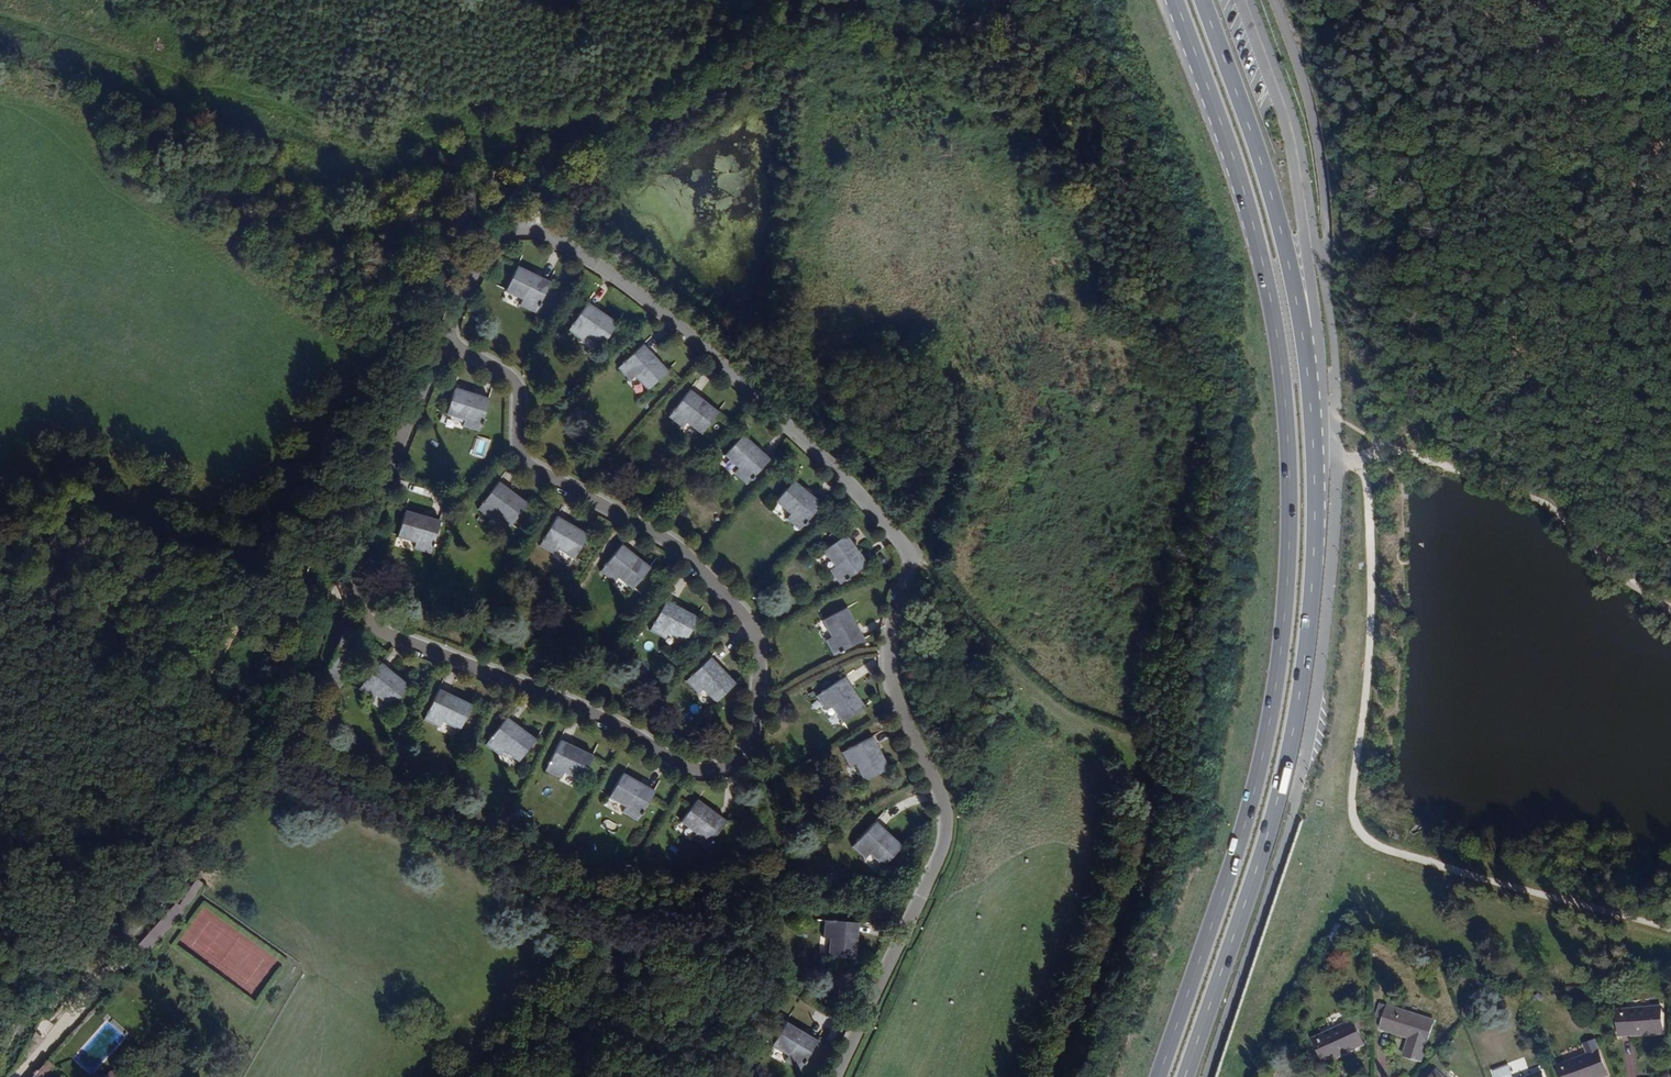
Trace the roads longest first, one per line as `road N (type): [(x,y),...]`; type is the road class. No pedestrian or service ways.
road 1 (residential): [(835,1076),(943,852),(949,819),(911,744),(886,667),(893,617),(910,578),(906,544),(847,478),(612,276),(534,227),(481,252),(447,339)]
road 2 (primary): [(1176,0),(1232,155),(1272,304),(1291,509),(1282,651),(1256,790),(1160,1076)]
road 3 (primary): [(1185,1076),(1283,784),(1315,549),(1311,405),(1290,267),(1202,0)]
road 4 (residential): [(447,339),(352,565),(383,635),(707,772),(735,763),(756,736)]
road 5 (track): [(1369,454),(1368,600),(1349,782),(1360,825),(1385,842),(1511,882),(1670,923)]
road 6 (residential): [(447,339),(515,379),(524,454),(679,546),(753,625),(762,656),(756,736)]
road 7 (track): [(486,130),(367,132),(0,15)]
road 8 (track): [(1670,592),(1542,498),(1411,448),(1369,454)]
road 9 (track): [(301,523),(45,457)]
road 10 (track): [(0,550),(249,627)]
road 11 (track): [(1670,190),(1605,157),(1567,108),(1549,55),(1550,0)]

